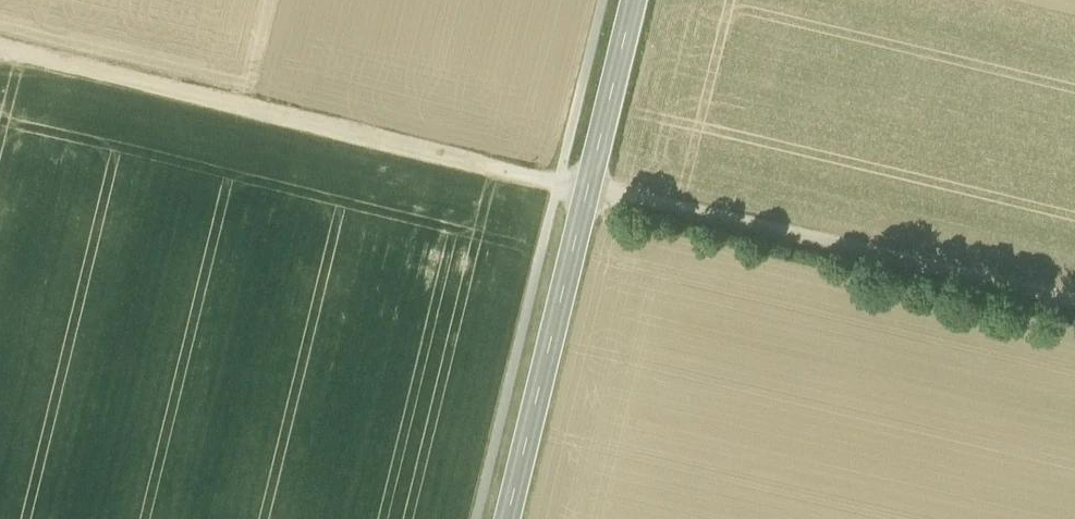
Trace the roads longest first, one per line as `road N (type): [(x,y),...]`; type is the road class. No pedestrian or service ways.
road 1 (track): [(1074,306),(0,53)]
road 2 (tertiary): [(507,518),(634,0)]

